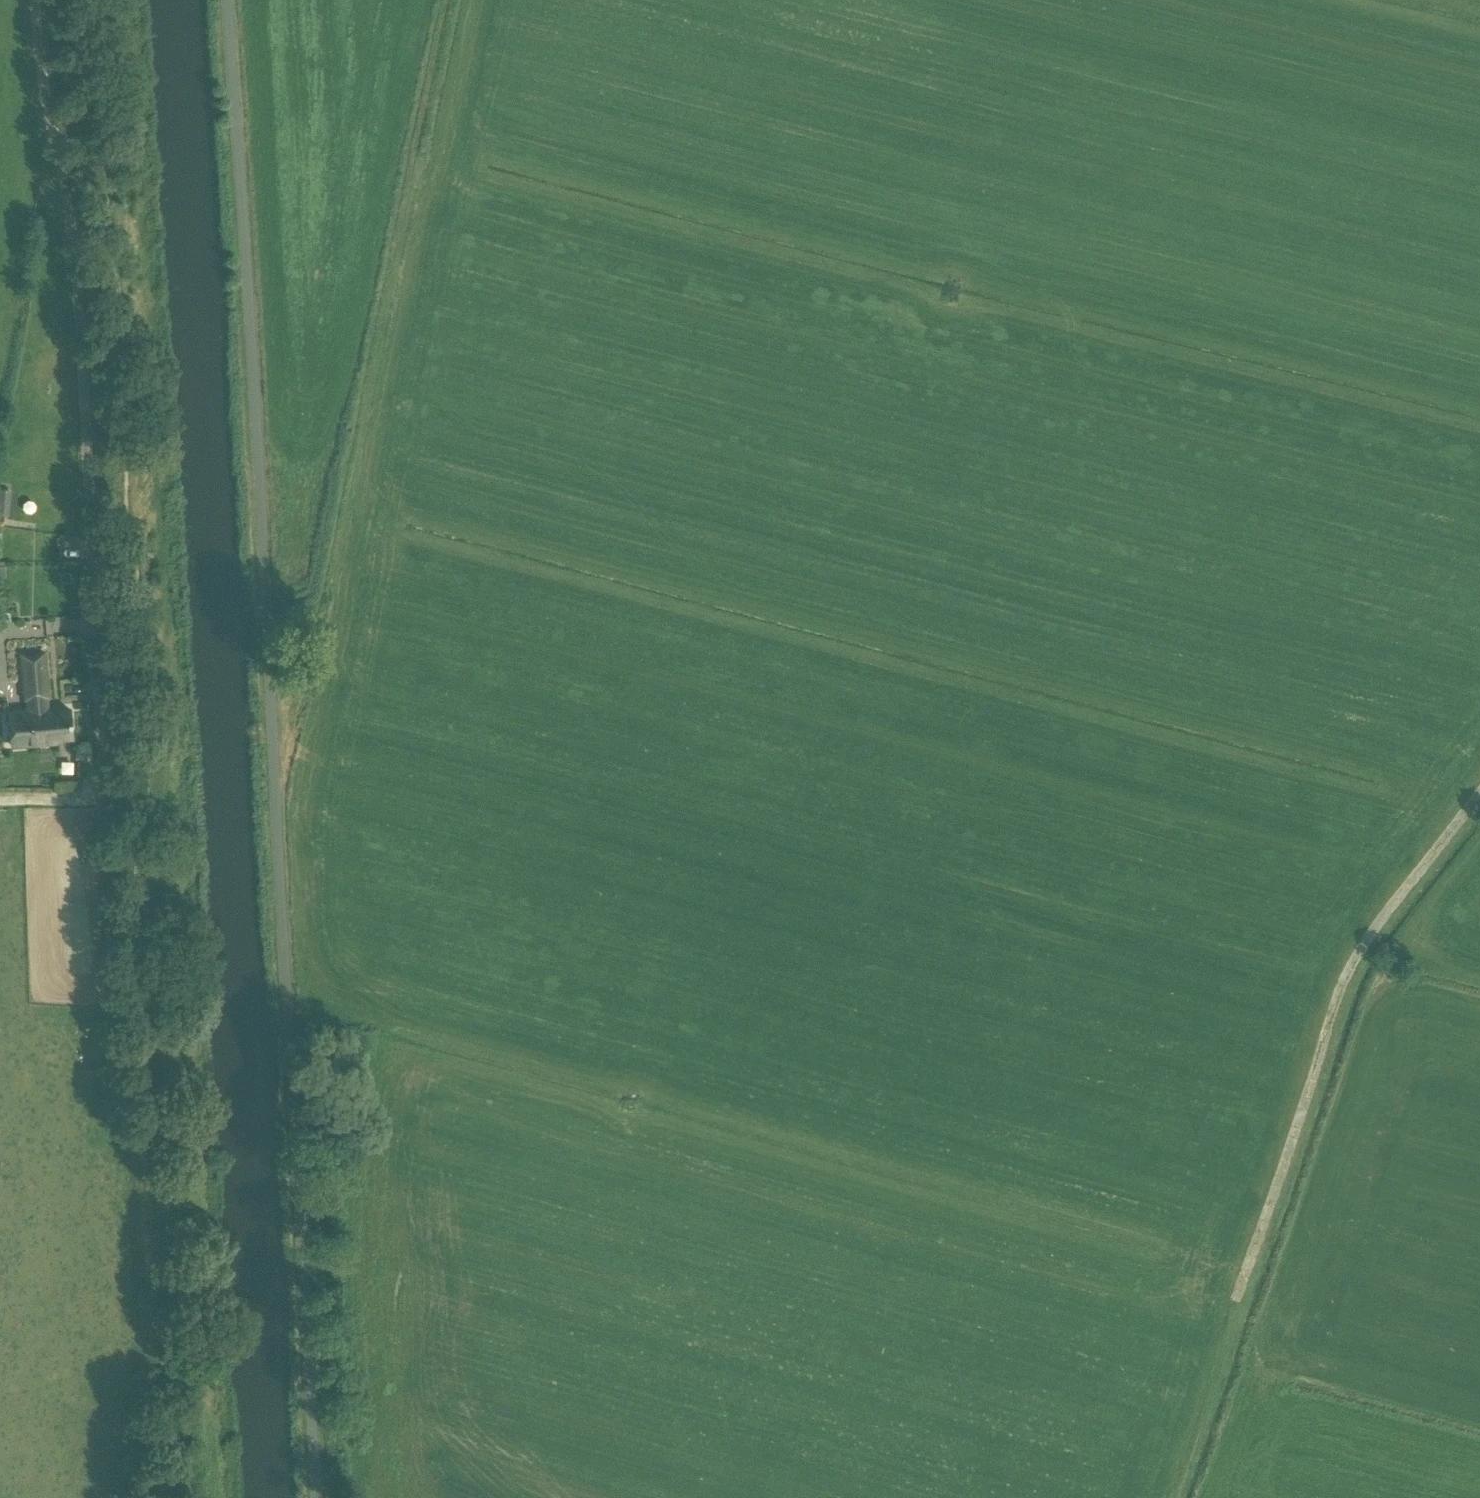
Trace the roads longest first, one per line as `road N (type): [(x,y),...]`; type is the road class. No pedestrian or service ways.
road 1 (unclassified): [(109,779),(72,275),(35,0)]

